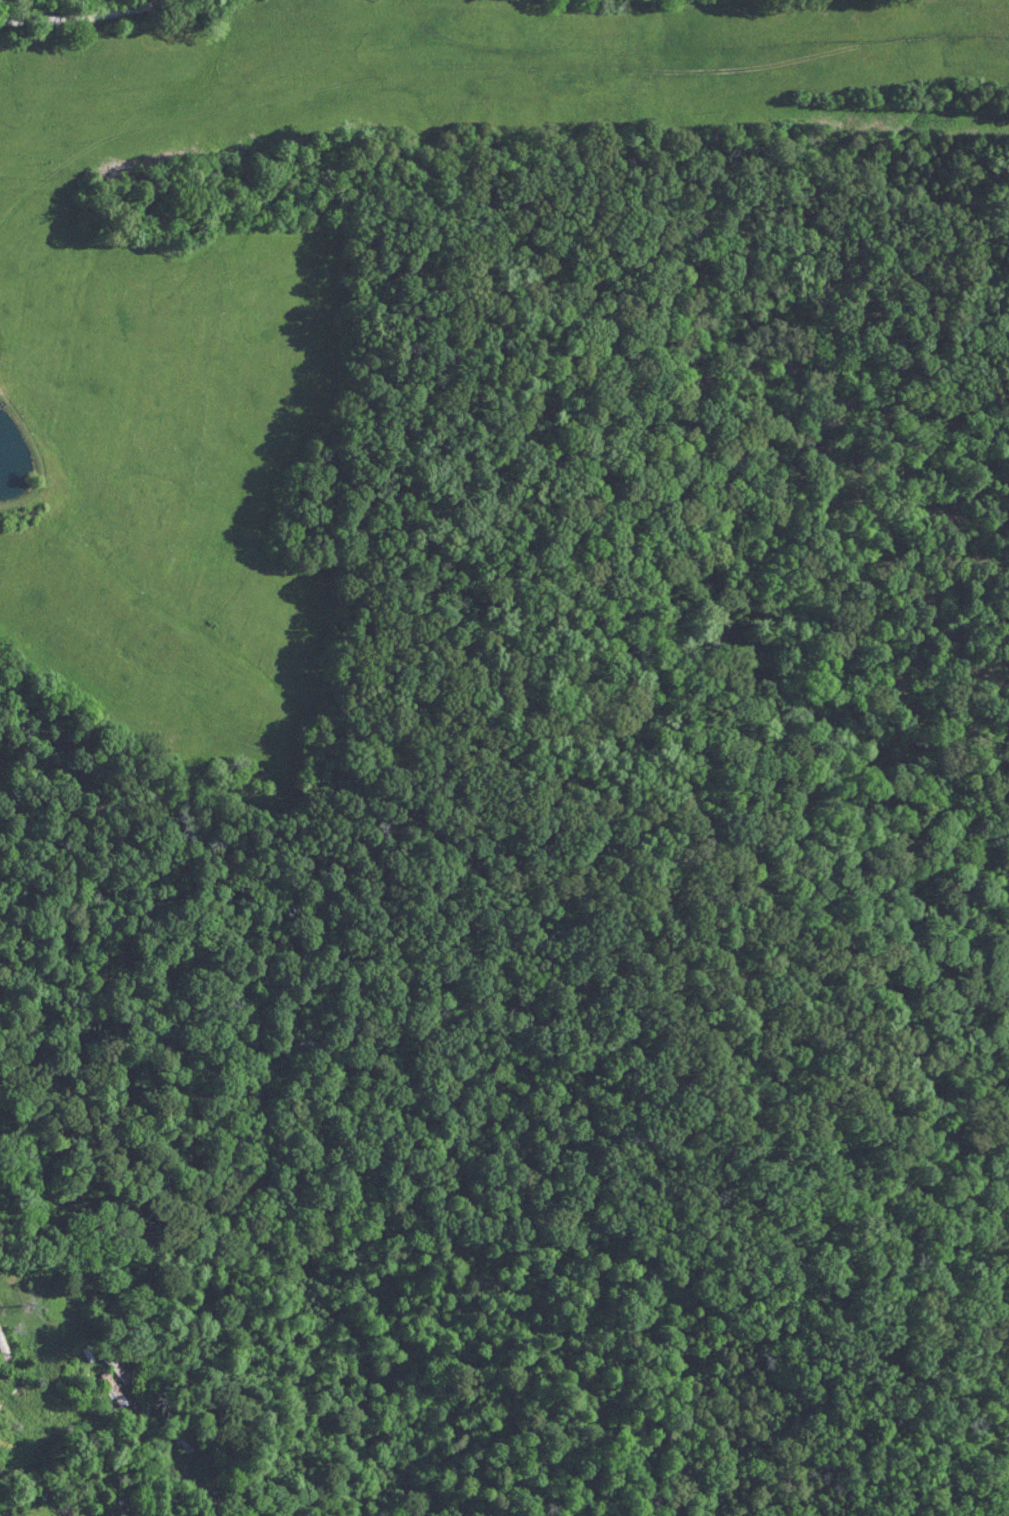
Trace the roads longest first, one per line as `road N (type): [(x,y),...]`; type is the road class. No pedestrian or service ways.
road 1 (residential): [(0,22),(108,16),(175,0)]

